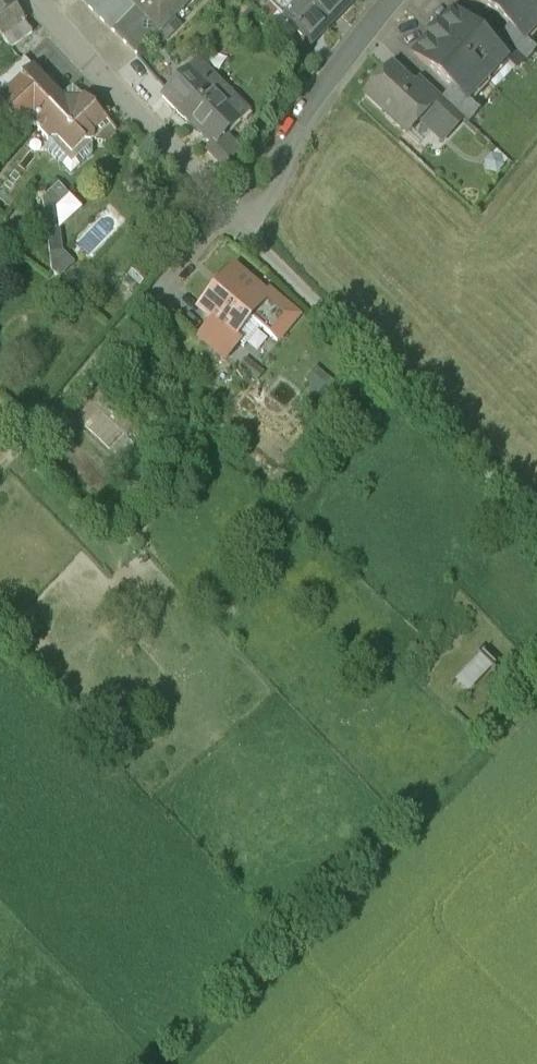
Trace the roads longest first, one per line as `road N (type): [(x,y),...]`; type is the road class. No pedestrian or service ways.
road 1 (track): [(174,1063),(536,704)]
road 2 (residential): [(40,0),(223,210)]
road 3 (residential): [(394,0),(234,219)]
road 4 (residential): [(234,219),(378,361)]
road 5 (residential): [(223,210),(144,302)]

